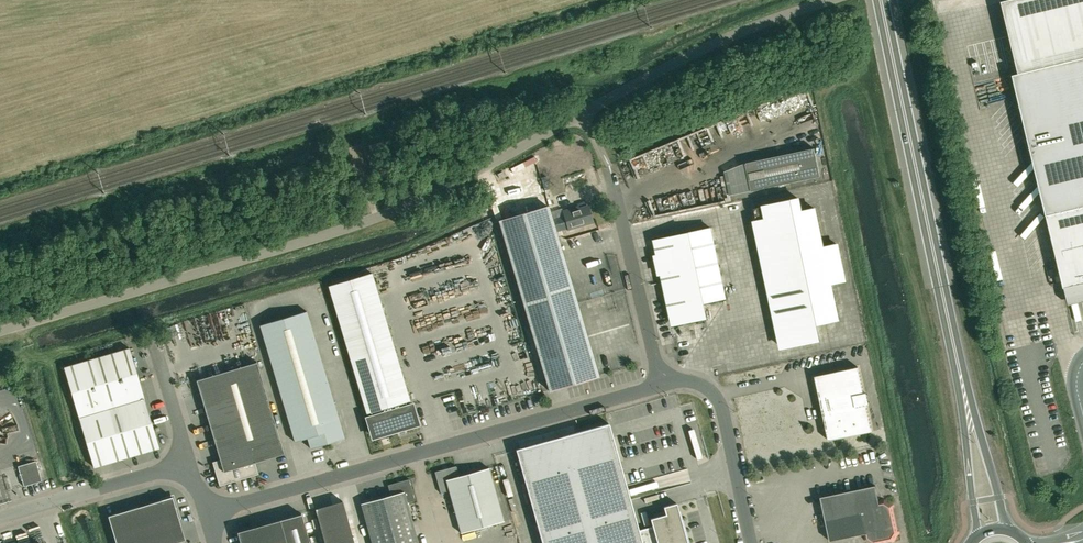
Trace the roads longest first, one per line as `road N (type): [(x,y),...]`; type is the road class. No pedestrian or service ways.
road 1 (unclassified): [(0,331),(376,217),(583,112)]
road 2 (unclassified): [(665,385),(205,515)]
road 3 (primary): [(956,347),(880,0)]
road 4 (unclassified): [(665,385),(608,163),(583,112)]
road 5 (unclassified): [(583,112),(757,27),(839,0)]
road 6 (unclassified): [(752,542),(721,407),(694,384),(665,385)]
road 7 (unclassified): [(0,517),(188,461)]
road 8 (primary): [(956,347),(977,534)]
road 9 (primary): [(1006,527),(956,347)]
road 10 (unclassified): [(188,461),(151,338)]

